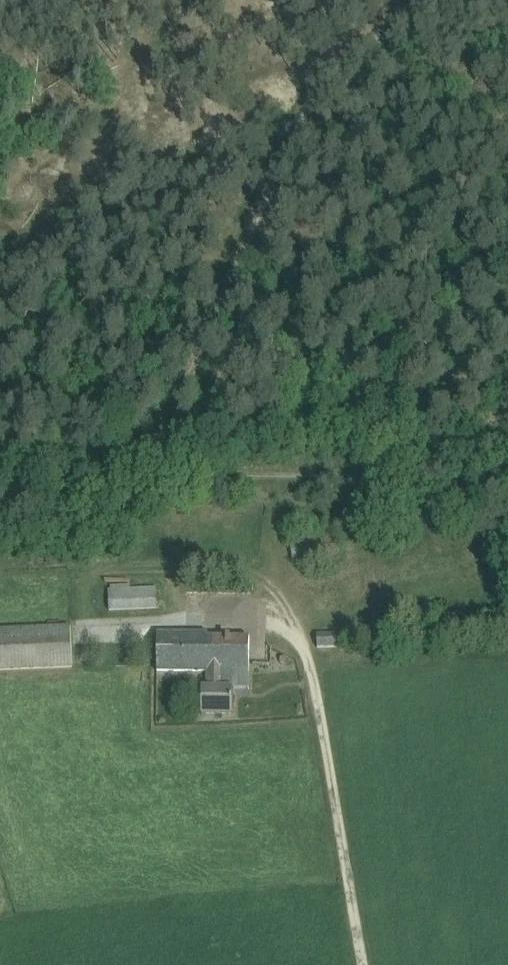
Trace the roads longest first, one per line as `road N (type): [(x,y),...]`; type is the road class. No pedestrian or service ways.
road 1 (unclassified): [(0,565),(228,580),(270,597),(307,659),(363,964)]
road 2 (track): [(157,453),(341,63),(449,0)]
road 3 (track): [(507,441),(157,453)]

